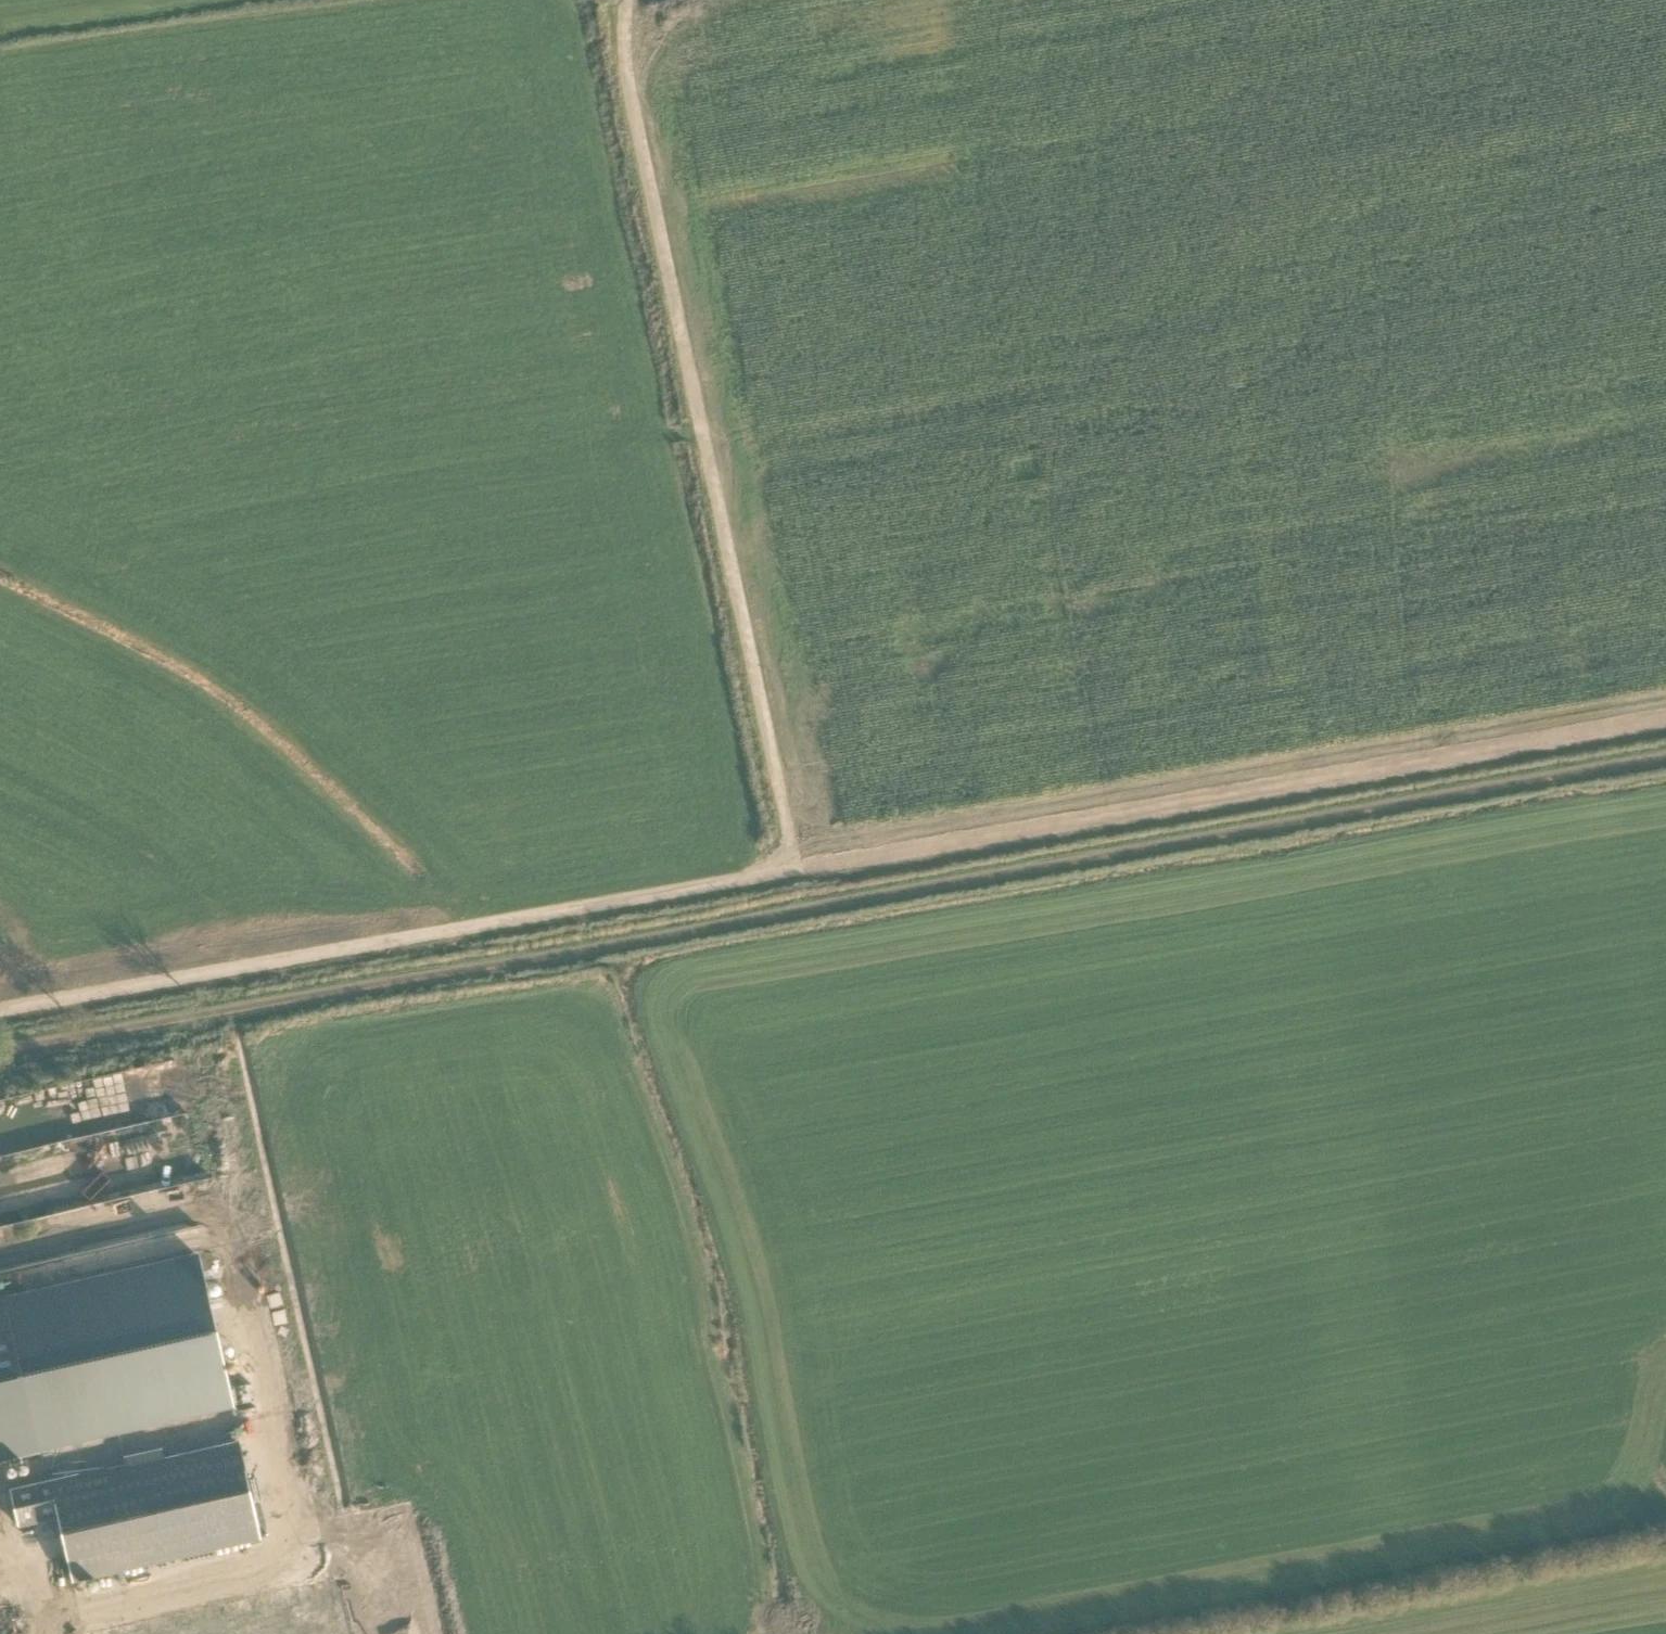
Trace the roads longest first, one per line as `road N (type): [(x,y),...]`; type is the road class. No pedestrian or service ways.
road 1 (track): [(0,1009),(794,871),(639,144),(627,80),(626,0)]

